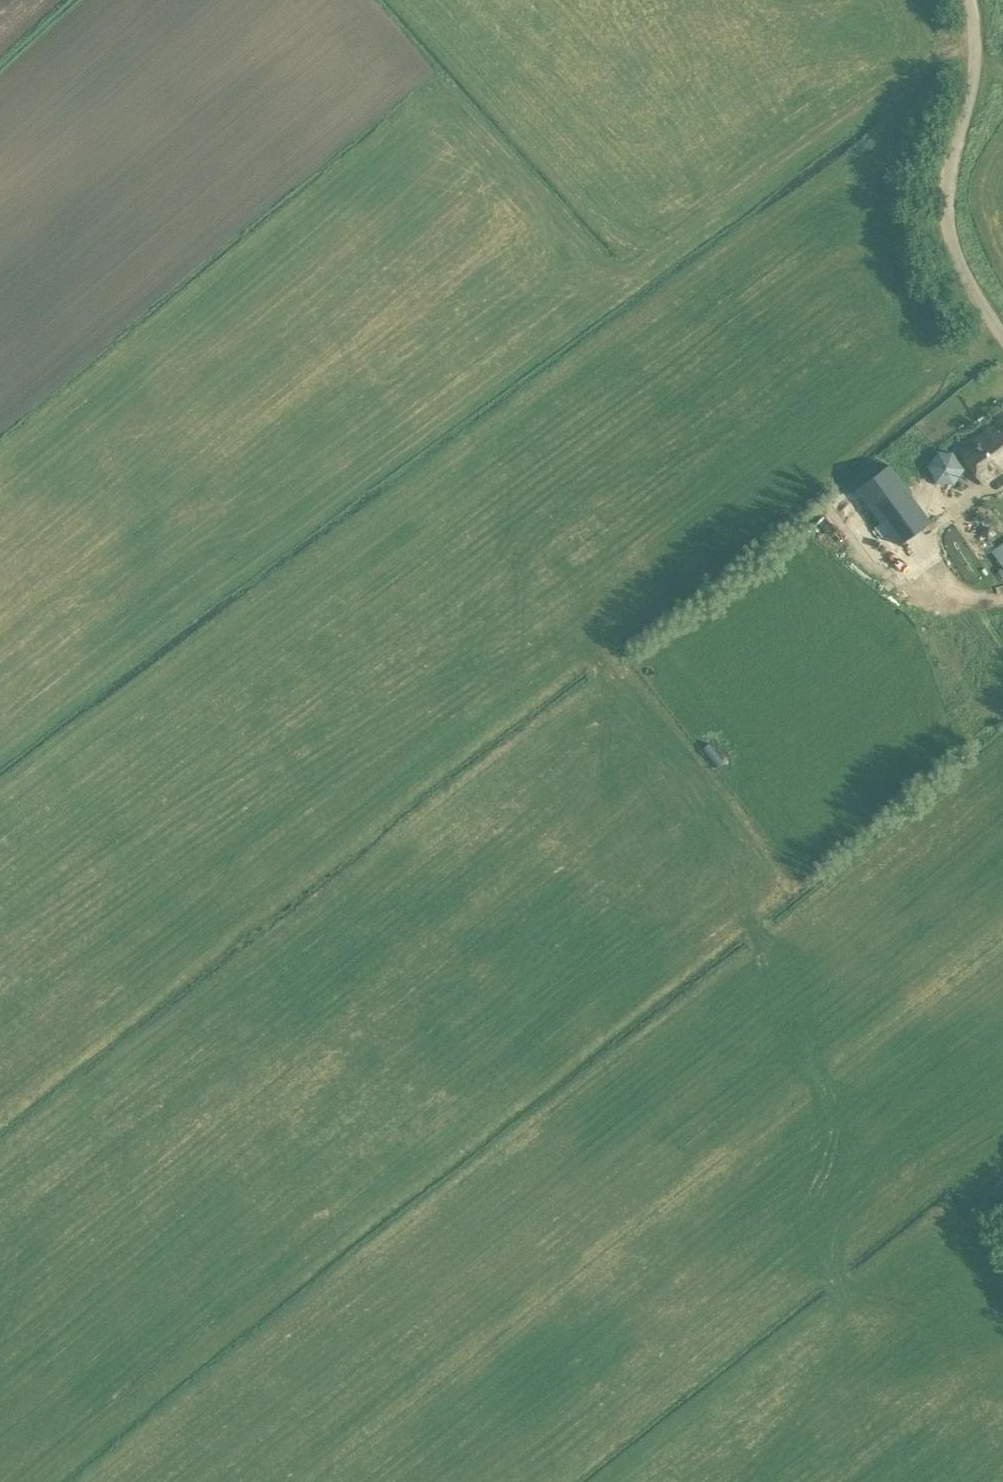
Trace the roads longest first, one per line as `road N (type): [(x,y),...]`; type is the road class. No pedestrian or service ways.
road 1 (unclassified): [(1002,335),(960,263),(948,214),(975,70),(971,0)]

